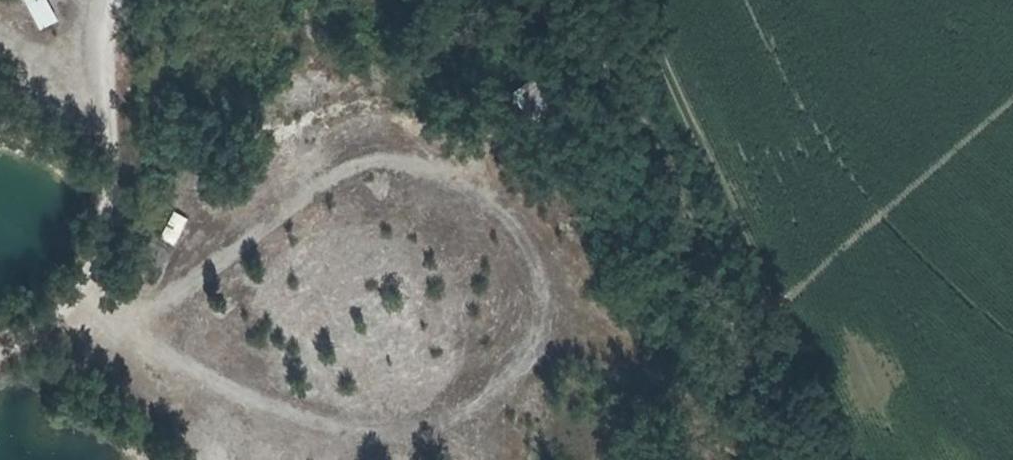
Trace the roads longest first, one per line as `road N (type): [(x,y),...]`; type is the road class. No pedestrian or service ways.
road 1 (track): [(818,459),(610,0)]

